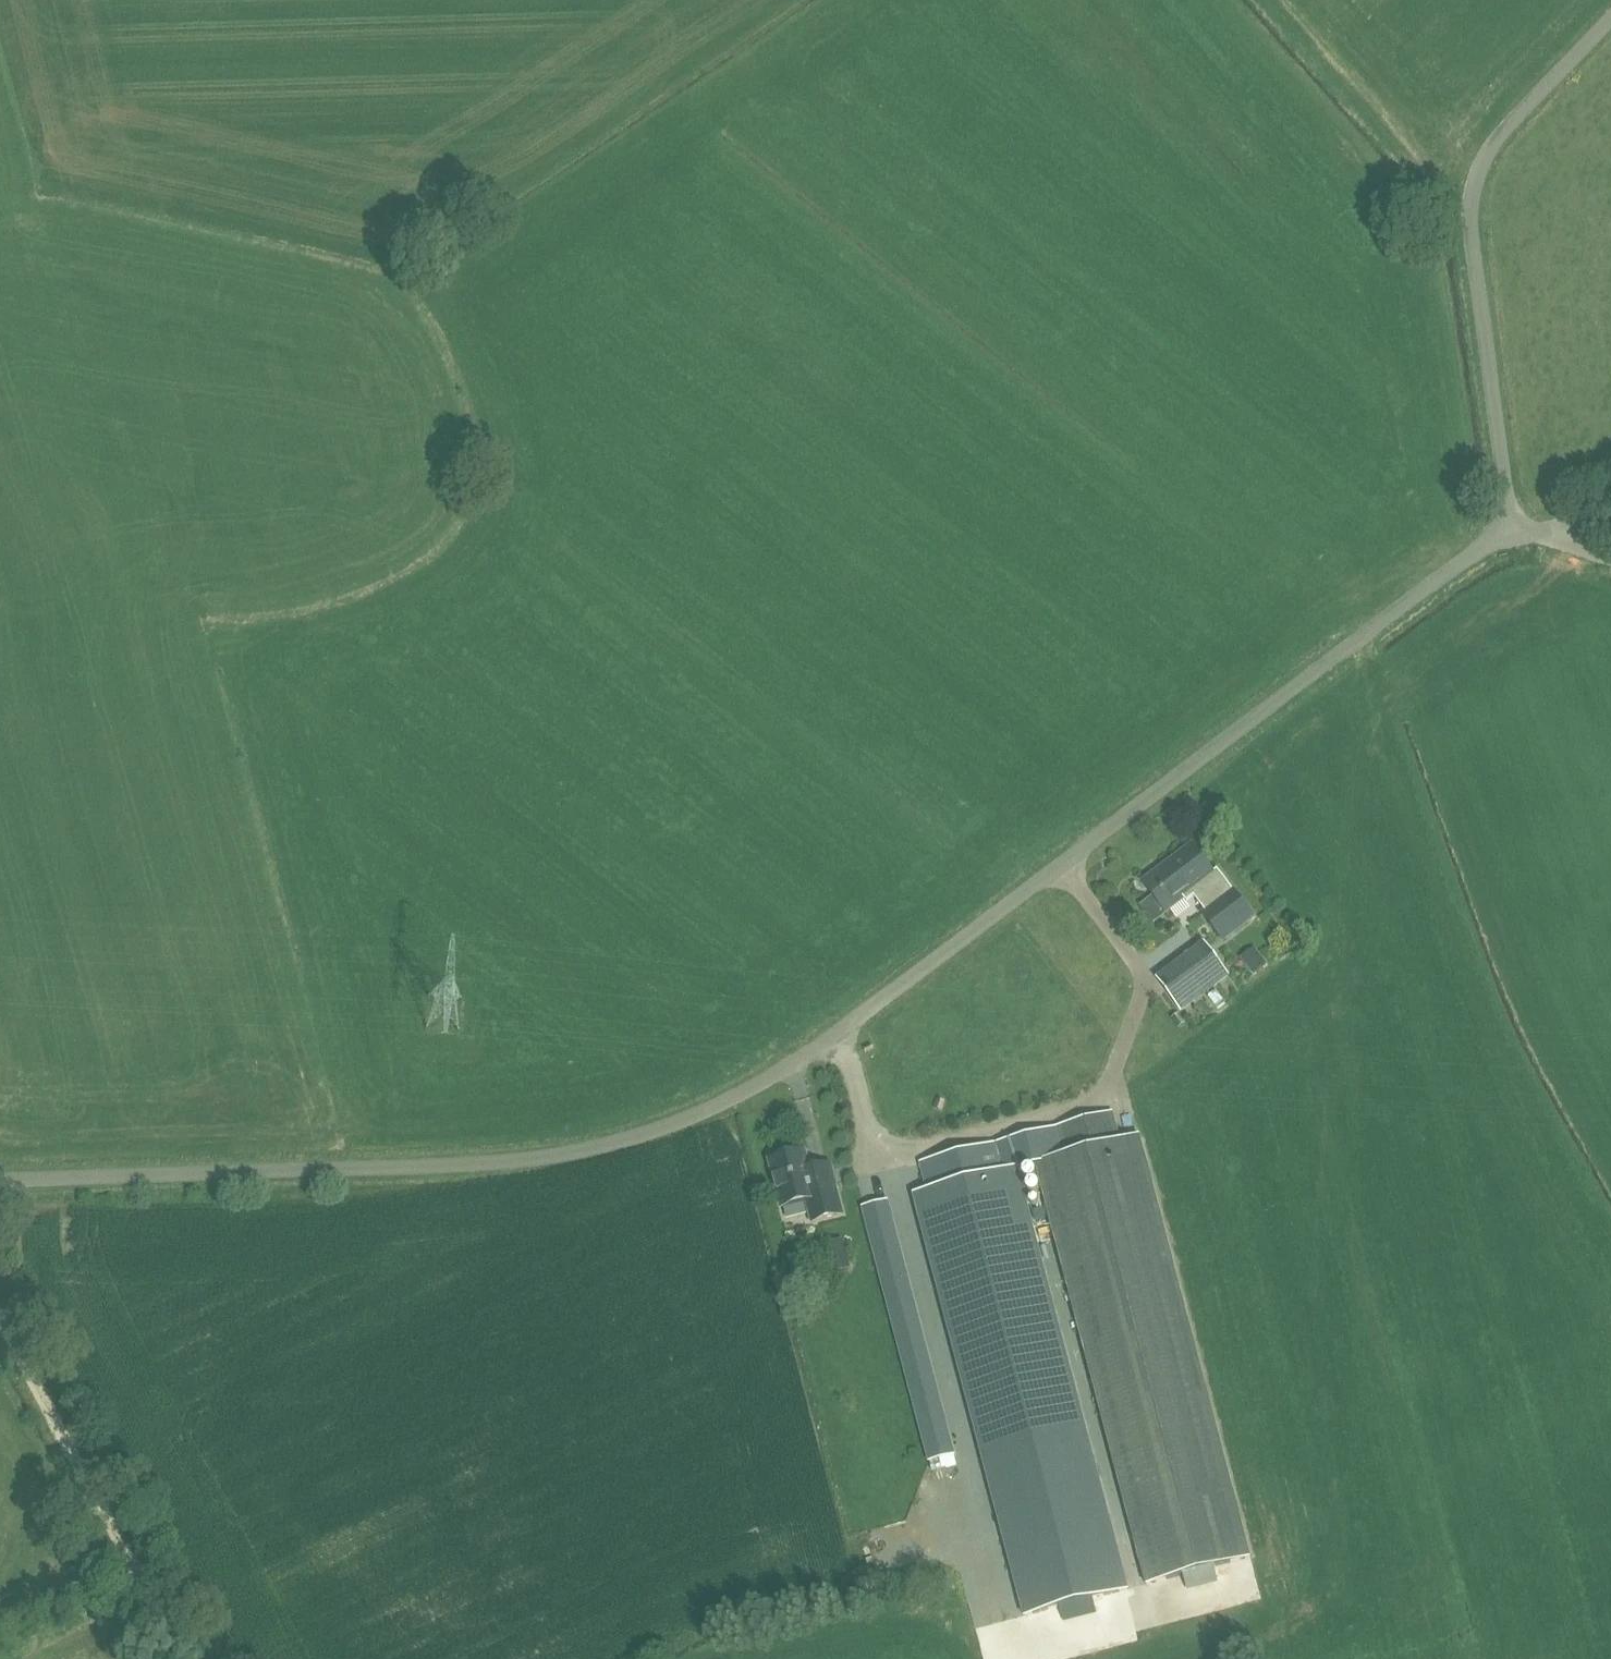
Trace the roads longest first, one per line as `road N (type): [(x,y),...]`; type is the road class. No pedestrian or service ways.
road 1 (unclassified): [(0,1180),(527,1160),(612,1145),(704,1113),(859,1017),(1506,528)]
road 2 (unclassified): [(1506,528),(1469,195),(1497,138),(1610,18)]
road 3 (track): [(0,1319),(181,1658)]

